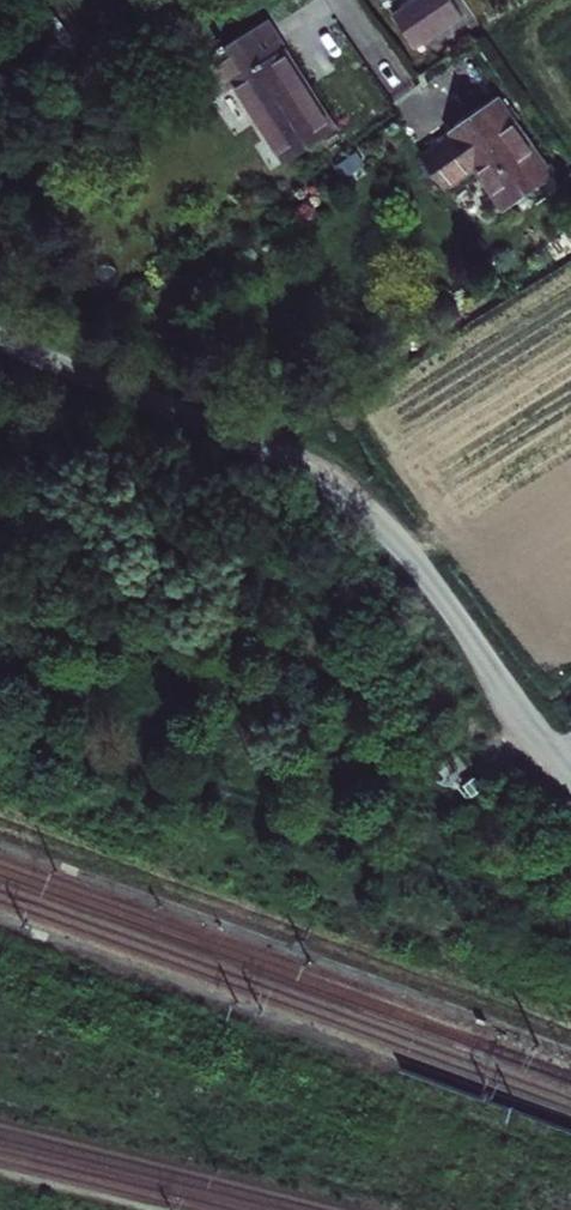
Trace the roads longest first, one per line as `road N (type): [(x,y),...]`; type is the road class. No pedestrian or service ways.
road 1 (unclassified): [(562,762),(406,547),(364,504),(264,449),(0,339)]

